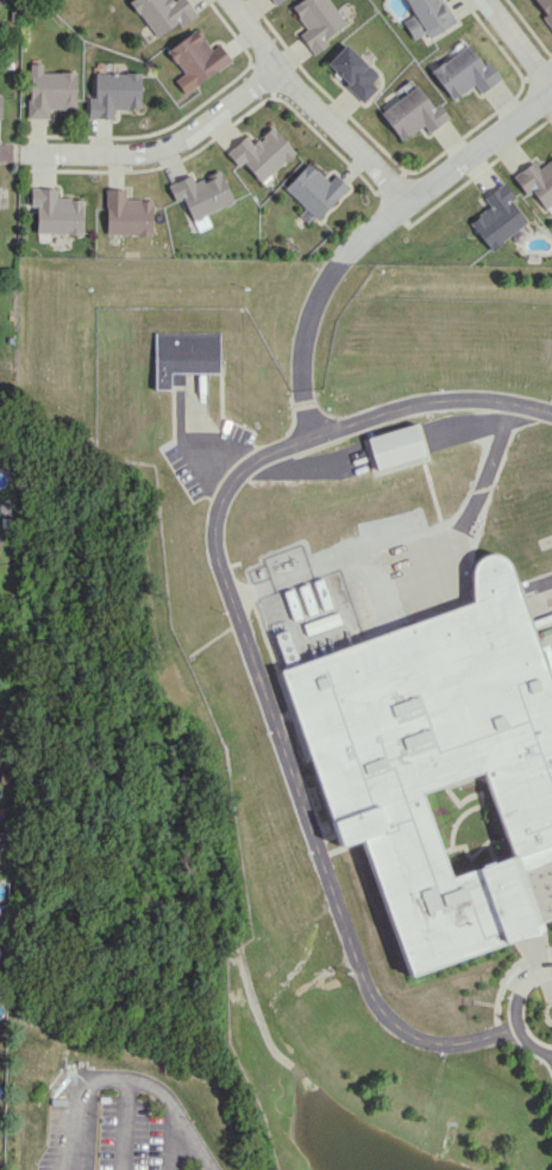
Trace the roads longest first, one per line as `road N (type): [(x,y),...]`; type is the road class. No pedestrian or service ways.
road 1 (residential): [(277,65),(183,142),(140,152),(27,149)]
road 2 (residential): [(551,90),(338,259)]
road 3 (residential): [(403,201),(277,65),(229,0)]
road 4 (residential): [(338,259),(306,324),(302,387)]

